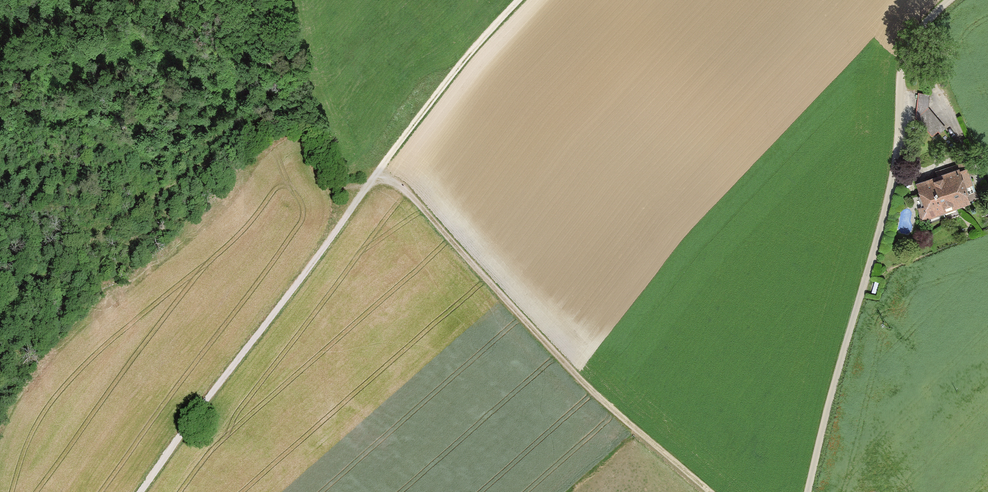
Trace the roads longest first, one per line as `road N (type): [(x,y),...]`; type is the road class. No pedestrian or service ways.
road 1 (track): [(142,491),(478,45),(521,0)]
road 2 (unclassified): [(813,491),(891,206),(908,62),(921,31),(951,0)]
road 3 (track): [(383,168),(599,395),(711,491)]

